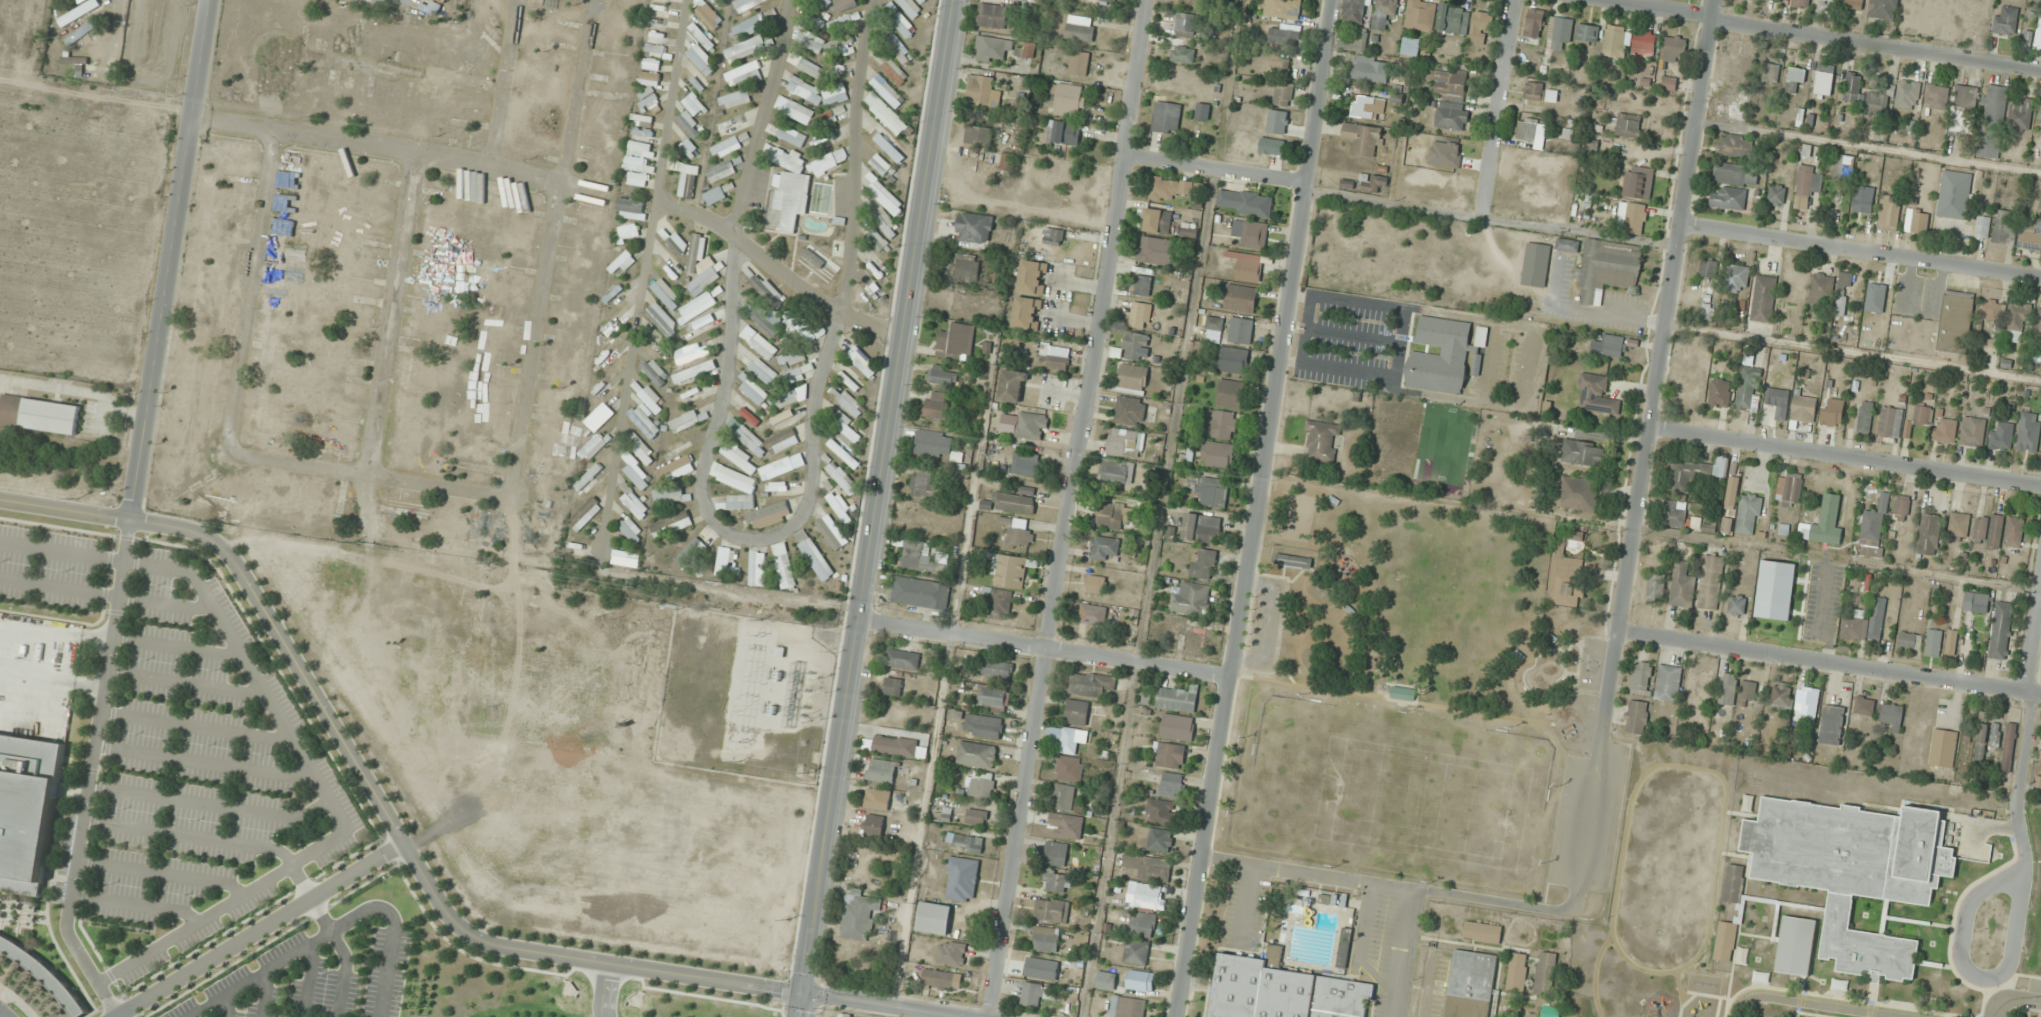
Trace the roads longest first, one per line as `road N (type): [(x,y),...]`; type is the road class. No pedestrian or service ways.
road 1 (tertiary): [(964,1016),(474,938),(432,895),(234,559),(183,529),(0,500)]
road 2 (residential): [(787,0),(735,237),(725,390),(703,464),(703,505),(720,528),(740,537),(791,532),(811,510),(818,483),(811,415),(850,270),(858,85),(872,0)]
road 3 (residential): [(1335,0),(1178,1016)]
road 4 (residential): [(1147,0),(994,1016)]
road 5 (tertiary): [(954,0),(804,1016)]
road 6 (residential): [(1717,0),(1604,747)]
road 7 (residential): [(689,0),(604,553)]
road 8 (residential): [(130,520),(211,0)]
road 9 (residential): [(2040,69),(1597,0)]
road 10 (residential): [(2040,695),(1620,632)]
road 11 (residential): [(193,120),(415,153),(603,196)]
road 12 (residential): [(2040,486),(1652,429)]
road 13 (residential): [(1231,677),(861,622)]
road 14 (residential): [(2040,279),(1682,225)]
road 15 (residential): [(112,1016),(402,842)]
road 16 (residential): [(370,477),(415,153)]
road 17 (residential): [(229,456),(276,133)]
road 18 (residential): [(511,499),(564,187)]
road 19 (residential): [(229,456),(511,499)]
road 20 (residential): [(905,336),(841,313),(719,225),(658,205)]
road 21 (residential): [(505,89),(272,51)]
road 22 (residential): [(1515,0),(1484,216)]
road 23 (residential): [(596,0),(564,187)]
road 24 (residential): [(1308,184),(1125,157)]
road 25 (residential): [(2040,604),(2021,784)]
road 26 (residential): [(492,168),(520,0)]

